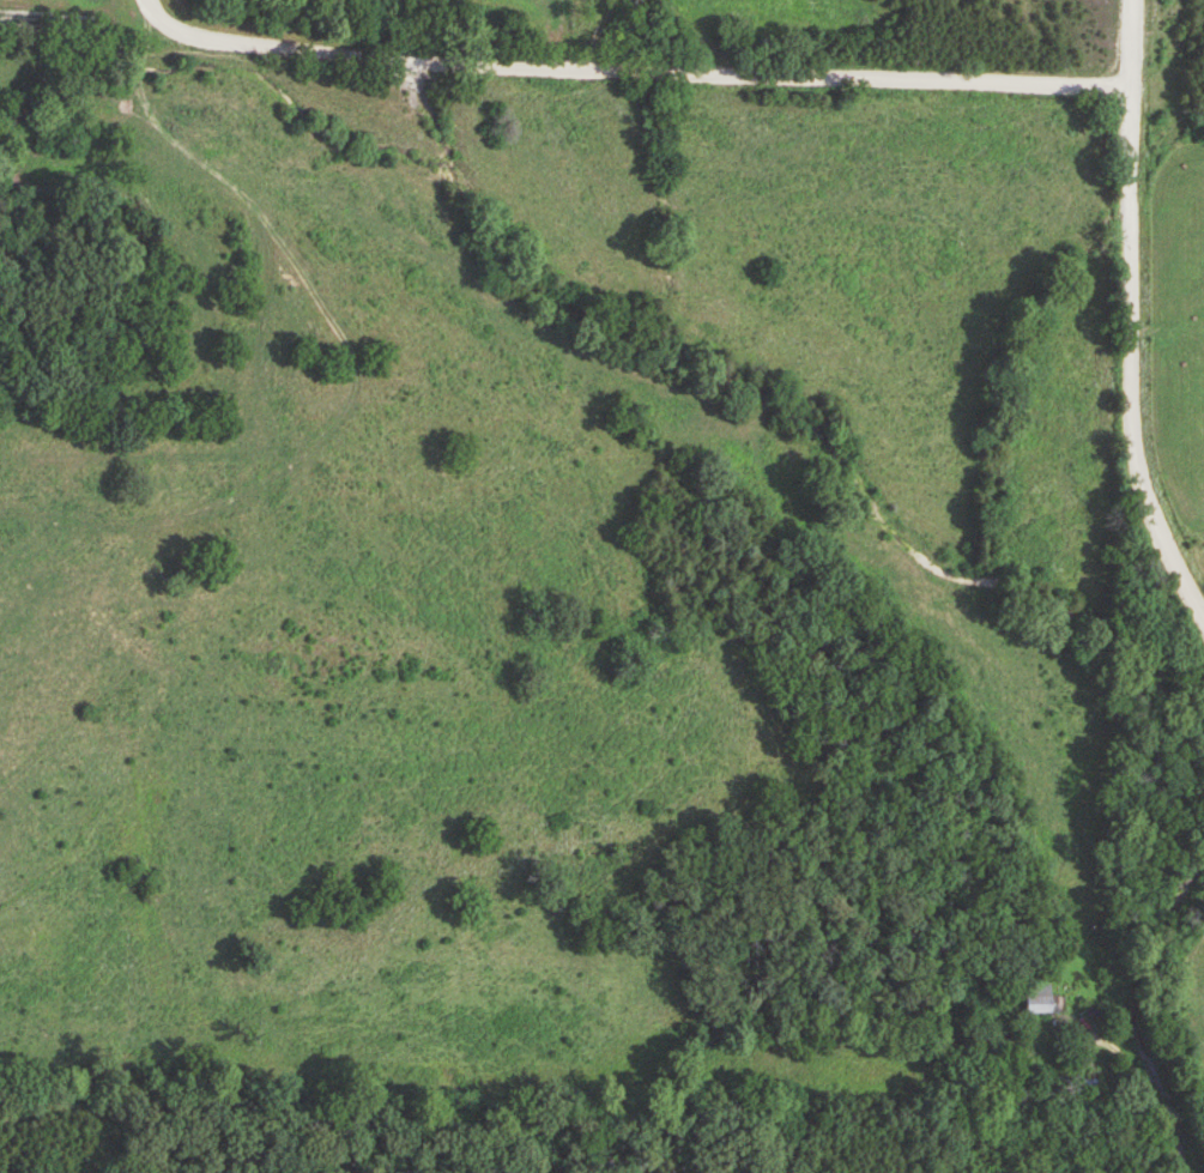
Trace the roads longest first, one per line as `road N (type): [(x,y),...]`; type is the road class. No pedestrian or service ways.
road 1 (residential): [(1113,96),(236,41),(175,29),(146,0)]
road 2 (residential): [(1203,624),(1131,465),(1115,0)]

